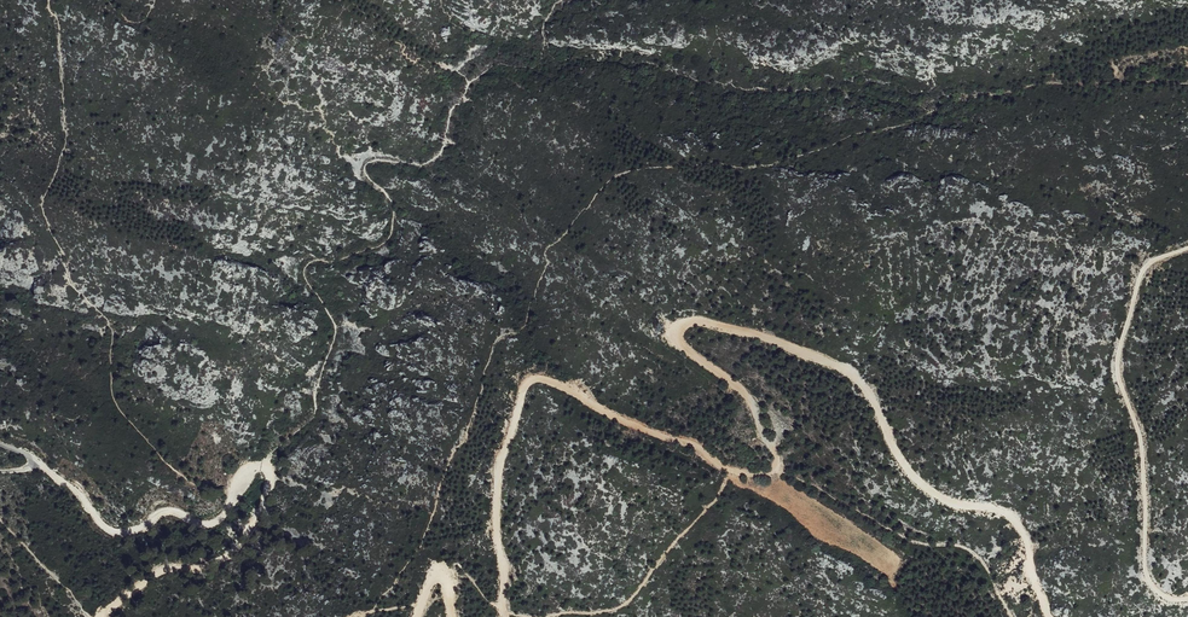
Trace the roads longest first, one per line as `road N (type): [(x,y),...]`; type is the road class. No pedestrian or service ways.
road 1 (track): [(505,616),(494,469),(528,382),(543,381),(699,447),(731,473),(773,471),(778,459),(751,400),(669,334),(684,322),(707,321),(842,367),(865,386),(908,473),(946,501),(980,505),(1023,529),(1030,572),(1052,616)]
road 2 (track): [(0,471),(38,465),(81,495),(106,527),(126,533),(170,512),(215,513),(249,470),(268,465),(272,480),(250,534),(223,556),(160,572),(100,616)]
road 3 (track): [(1187,600),(1156,592),(1147,573),(1143,460),(1119,377),(1146,274),(1187,248)]

